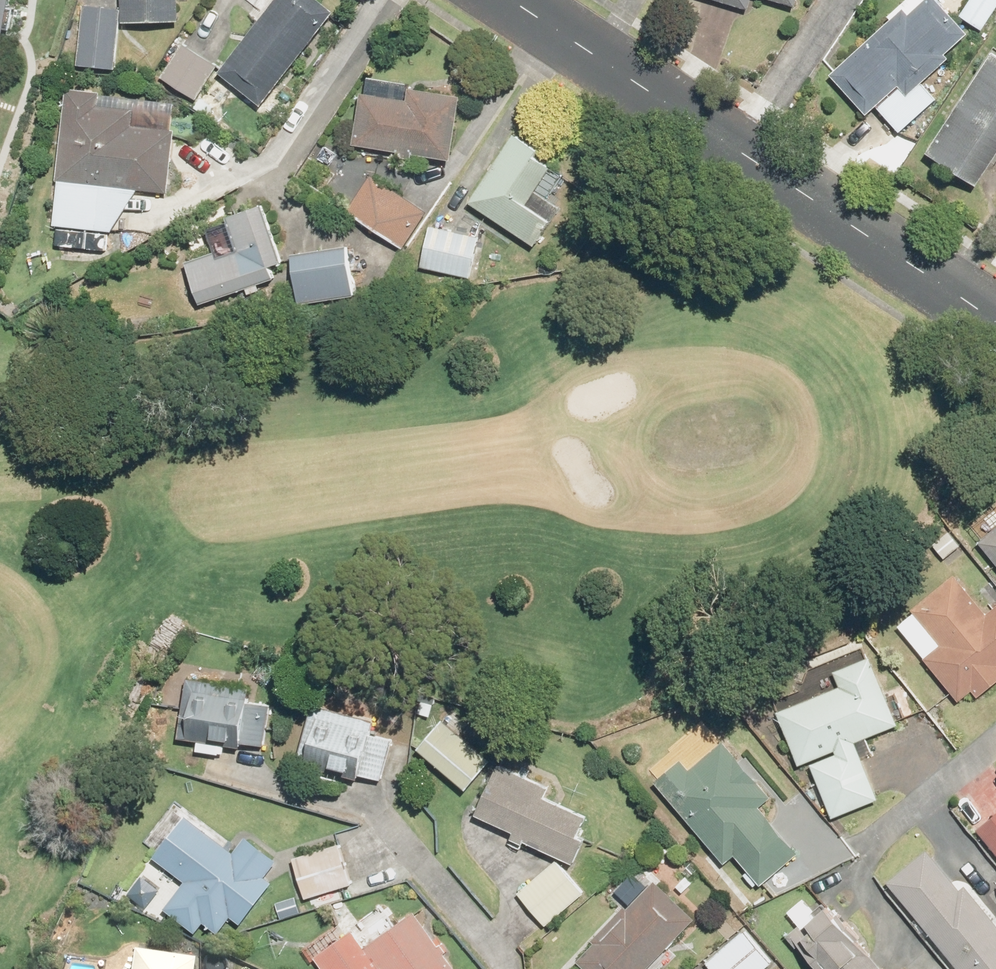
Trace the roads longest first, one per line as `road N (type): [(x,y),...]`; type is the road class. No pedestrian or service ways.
road 1 (tertiary): [(515,0),(995,326)]

